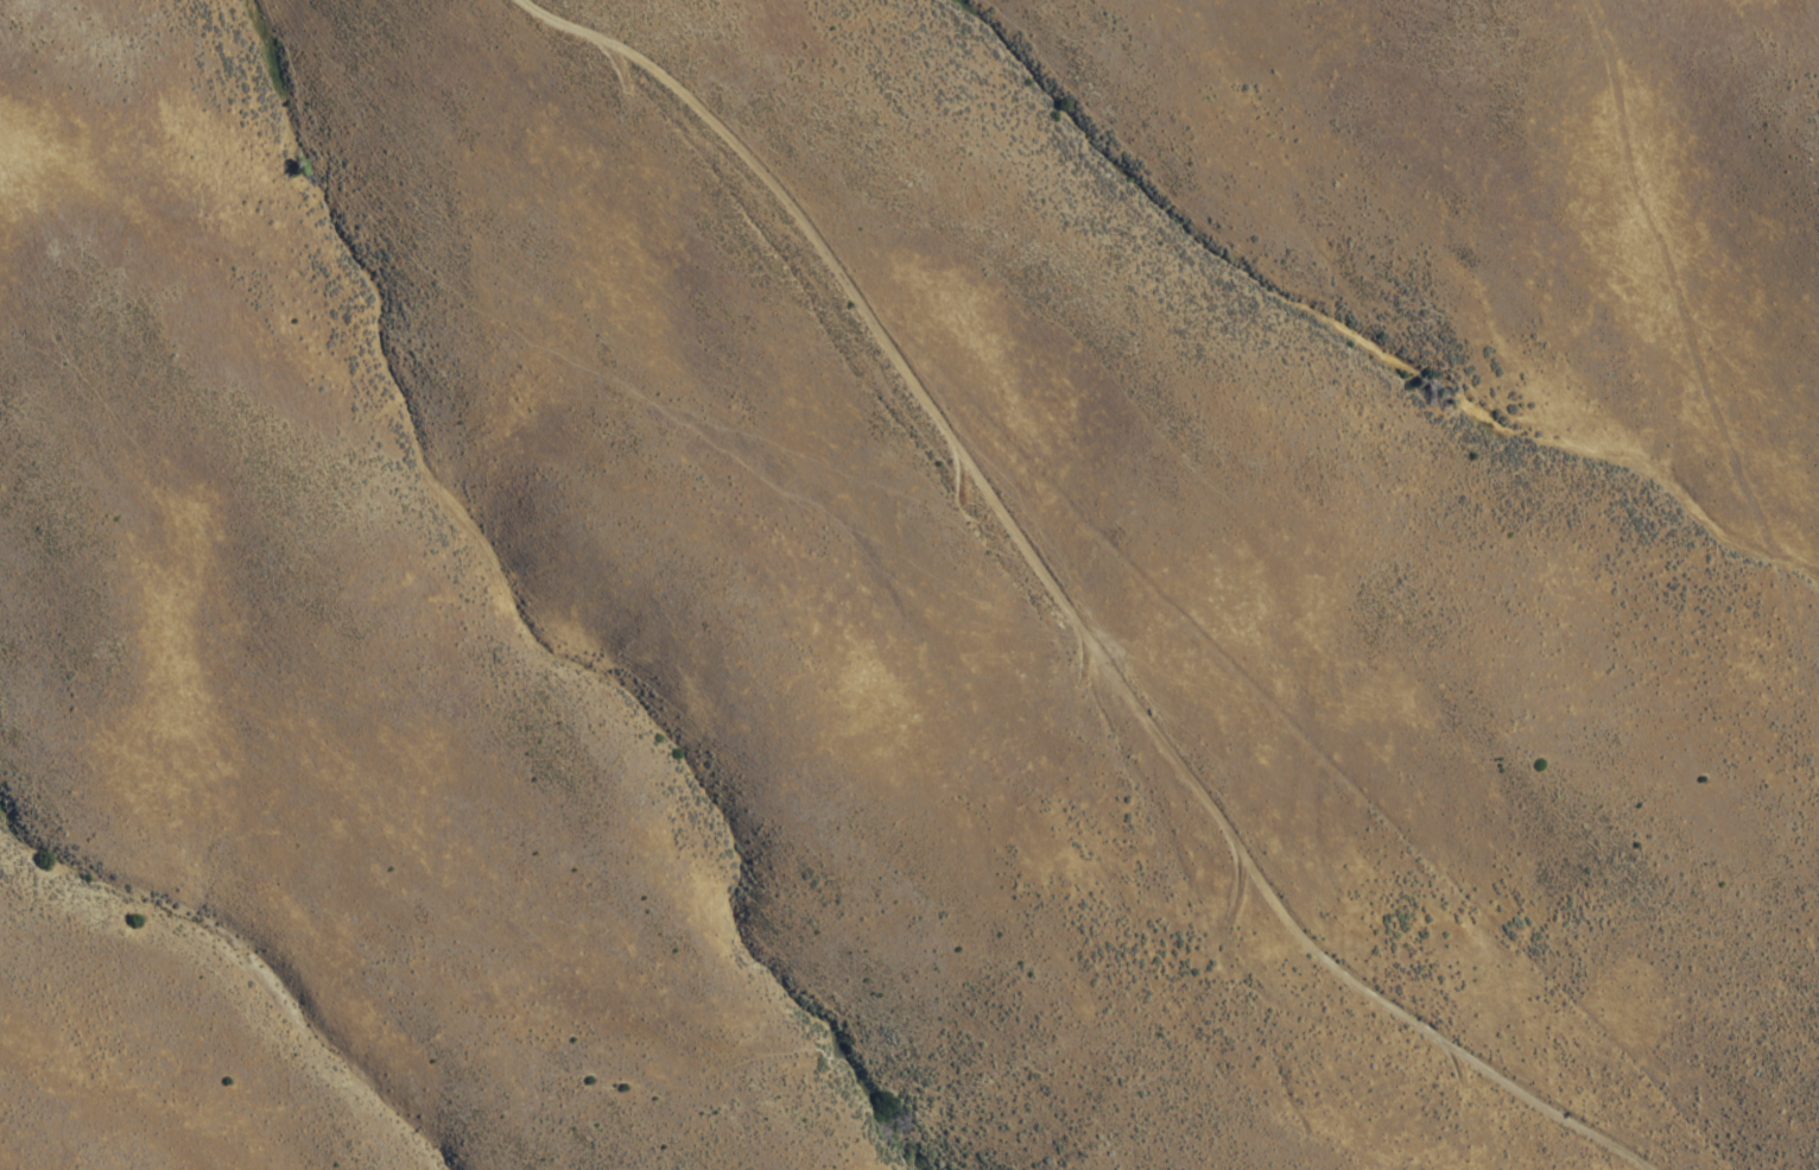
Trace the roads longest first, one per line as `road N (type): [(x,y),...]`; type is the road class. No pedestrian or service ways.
road 1 (track): [(527,0),(640,53),(775,178),(1285,913),(1367,992),(1657,1169)]

